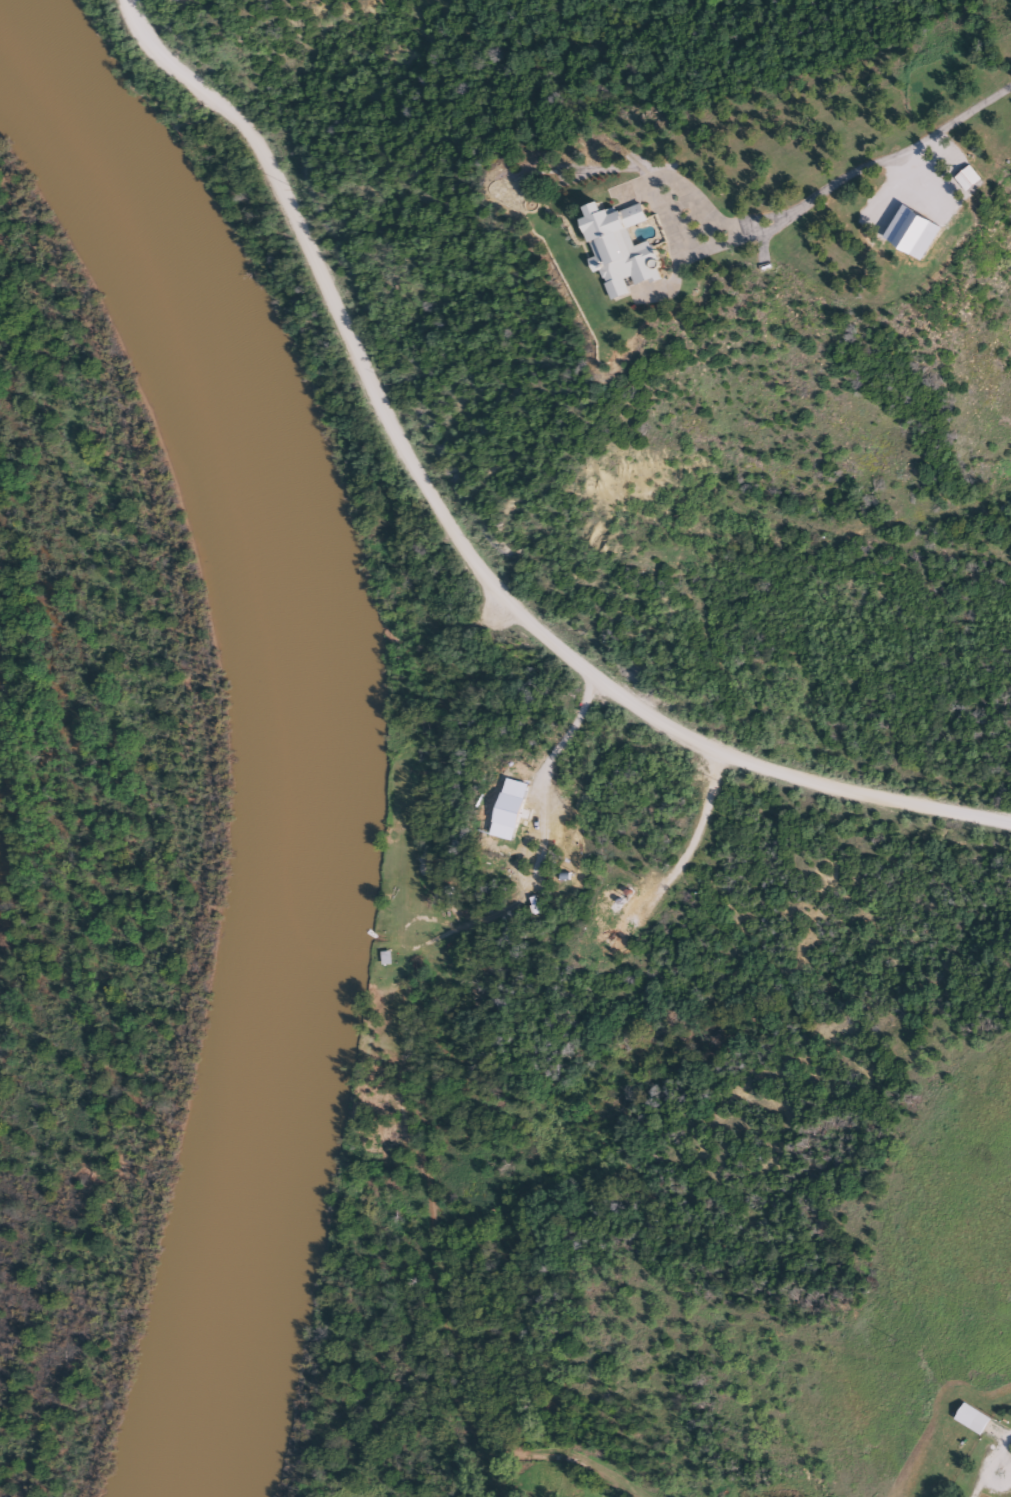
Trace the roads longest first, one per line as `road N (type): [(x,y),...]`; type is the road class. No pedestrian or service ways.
road 1 (residential): [(1010,823),(868,795),(702,742),(600,676),(521,609),(471,549),(397,428),(258,140),(159,44),(134,0)]

